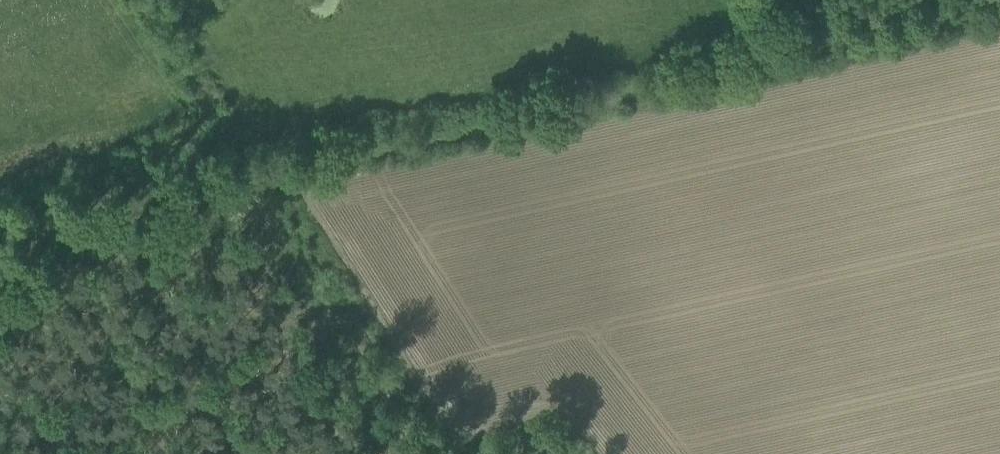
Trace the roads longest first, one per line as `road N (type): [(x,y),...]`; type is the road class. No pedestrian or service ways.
road 1 (track): [(206,137),(235,175),(999,5)]

